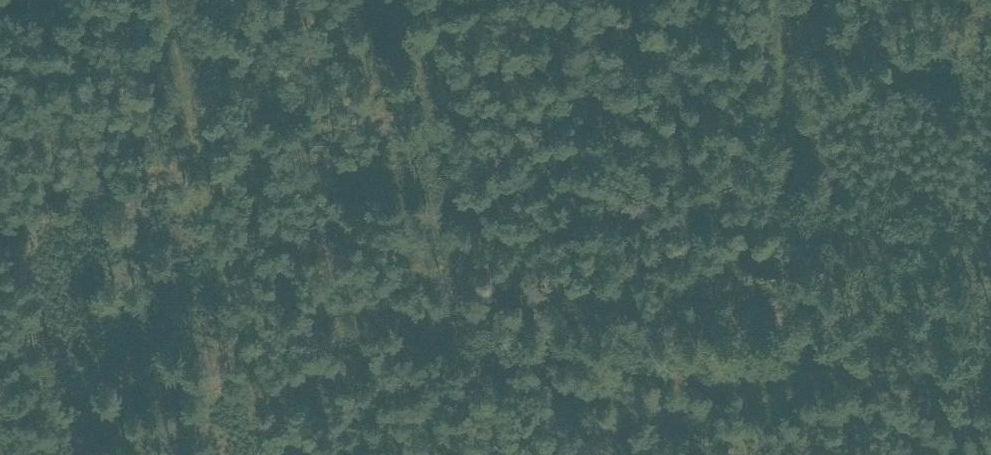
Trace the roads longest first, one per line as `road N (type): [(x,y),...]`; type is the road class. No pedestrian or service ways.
road 1 (track): [(165,0),(246,359)]

